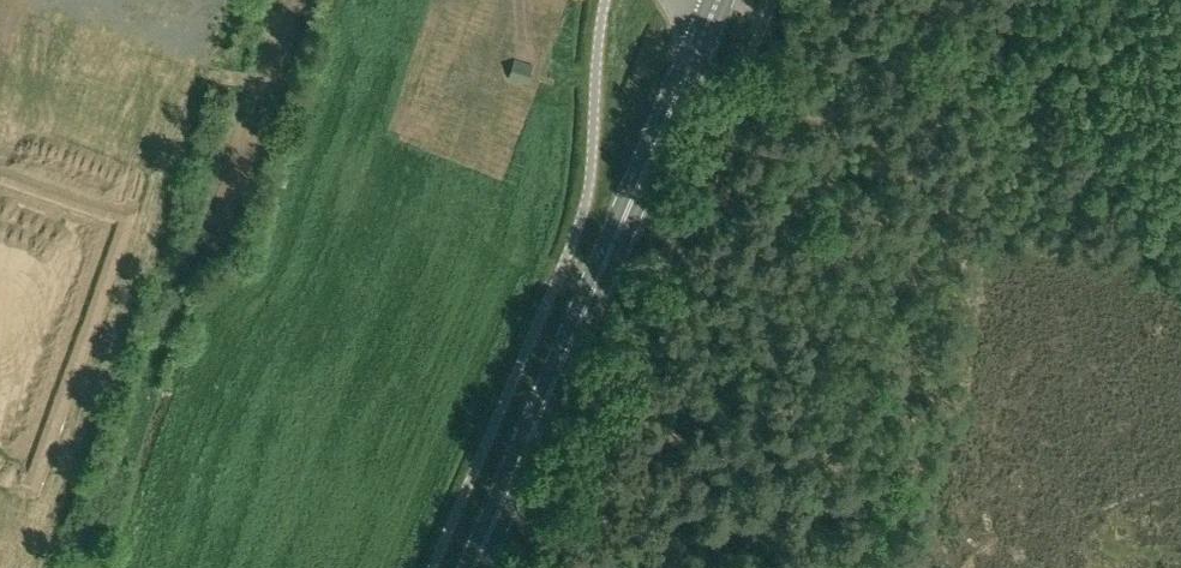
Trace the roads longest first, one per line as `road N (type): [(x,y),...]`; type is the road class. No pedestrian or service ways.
road 1 (secondary): [(476,567),(719,0)]

